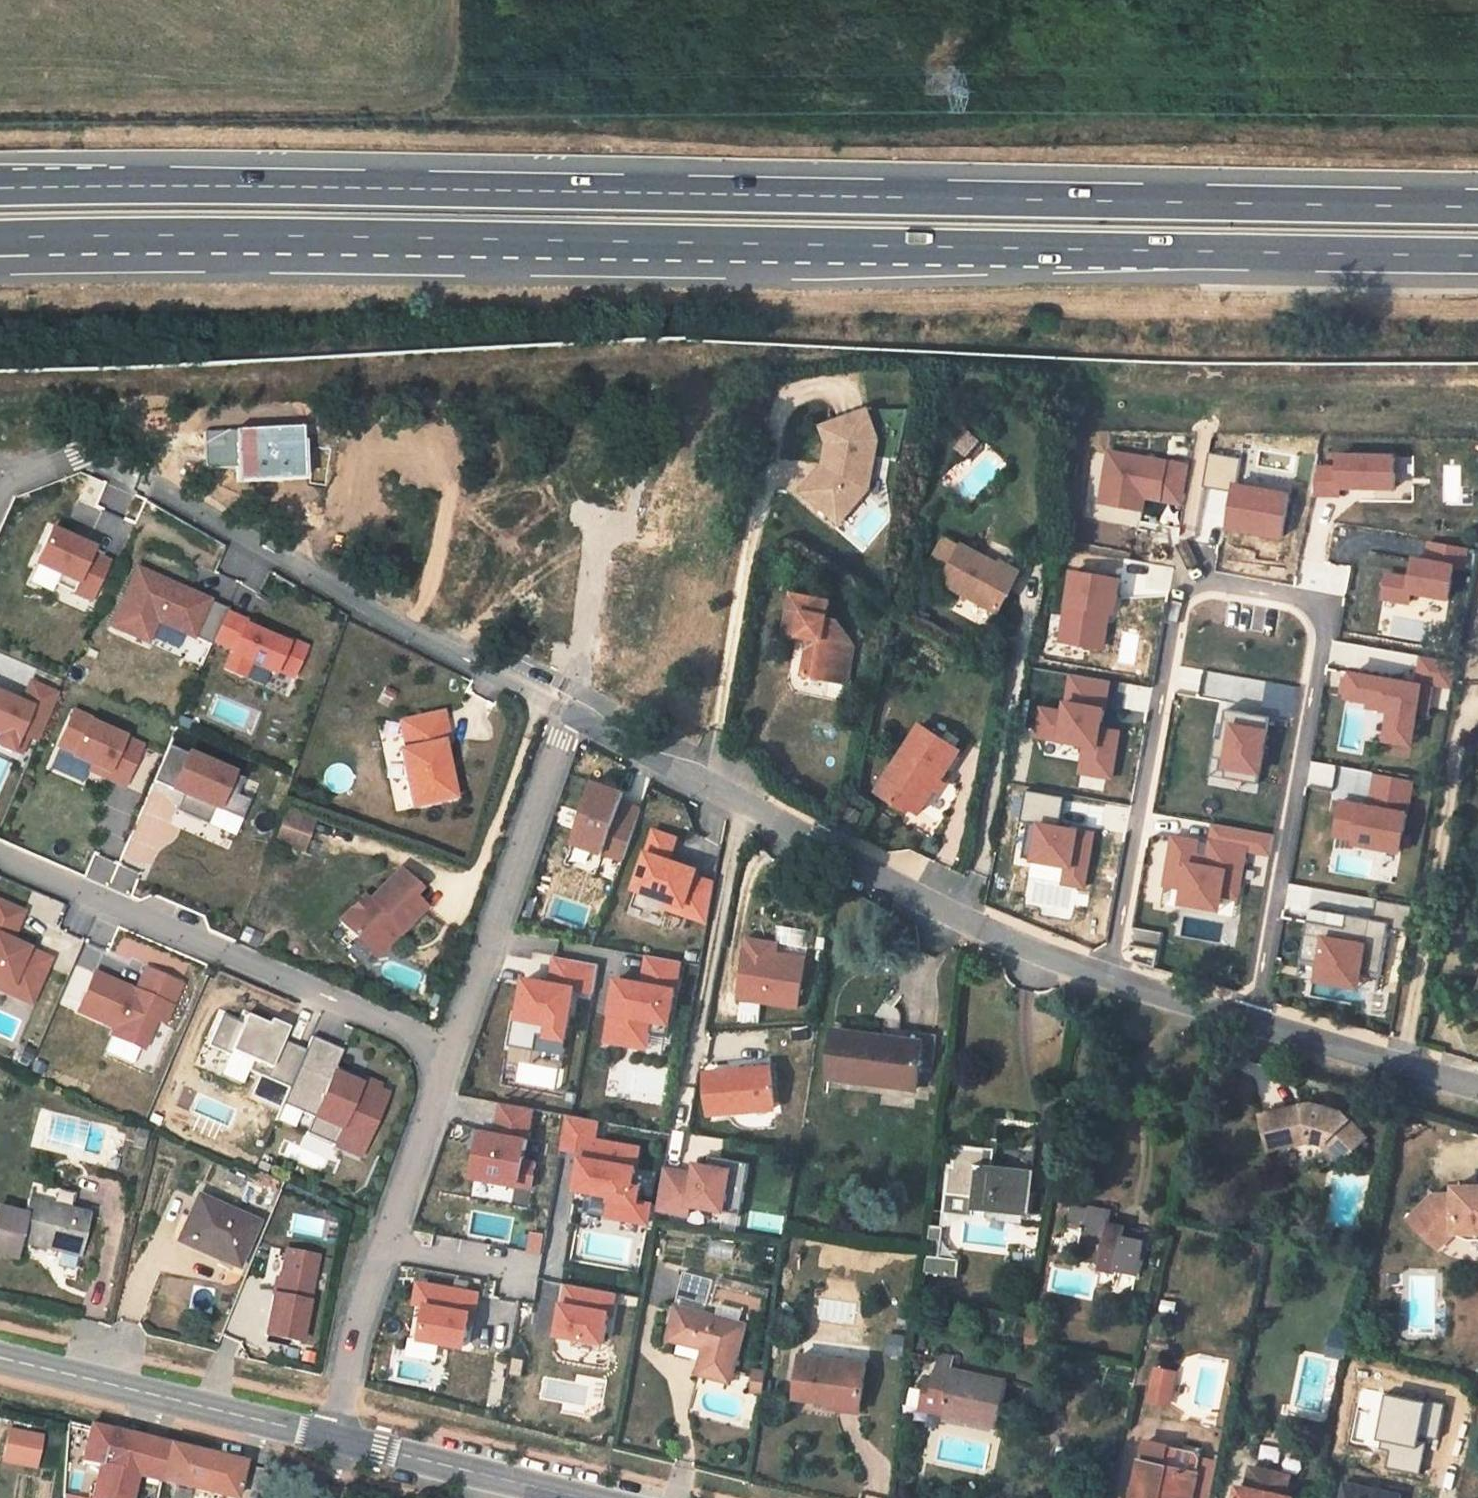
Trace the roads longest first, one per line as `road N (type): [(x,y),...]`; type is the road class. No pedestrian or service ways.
road 1 (motorway): [(0,231),(1477,249)]
road 2 (motorway): [(1477,194),(0,189)]
road 3 (residential): [(1106,985),(1186,585),(1325,610),(1254,1029)]
road 4 (residential): [(563,712),(82,462),(54,462),(0,487)]
road 5 (residential): [(1106,985),(1040,965),(563,712)]
road 6 (residential): [(0,861),(448,1050)]
road 7 (residential): [(563,712),(448,1050)]
road 8 (secondary): [(335,1435),(0,1354)]
road 9 (secondary): [(591,1497),(335,1435)]
road 10 (residential): [(1477,1092),(1254,1029)]
road 11 (residential): [(448,1050),(386,1242)]
road 12 (residential): [(386,1242),(335,1435)]
road 13 (residential): [(1254,1029),(1106,985)]
road 14 (residential): [(386,1242),(520,1266)]

